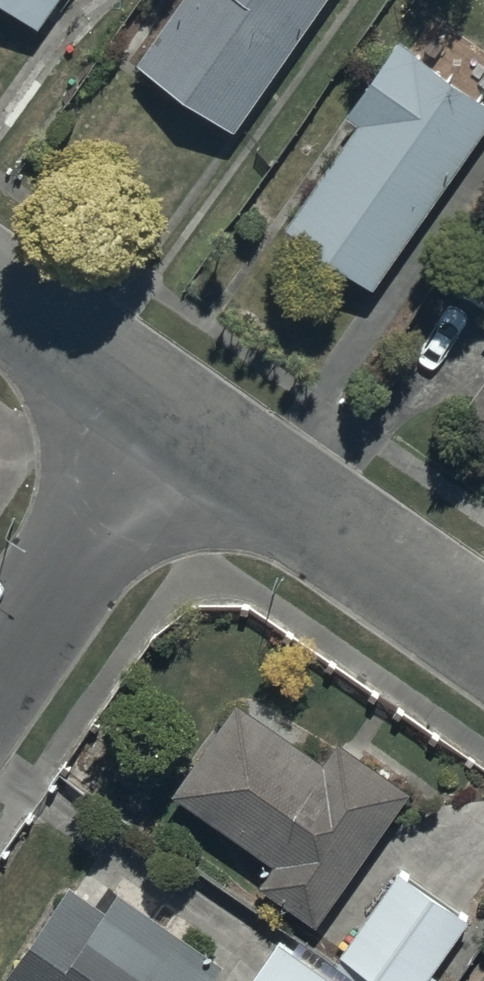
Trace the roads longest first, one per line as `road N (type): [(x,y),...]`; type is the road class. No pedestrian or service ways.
road 1 (residential): [(483,628),(170,420)]
road 2 (residential): [(170,420),(0,664)]
road 3 (residential): [(170,420),(0,300)]

